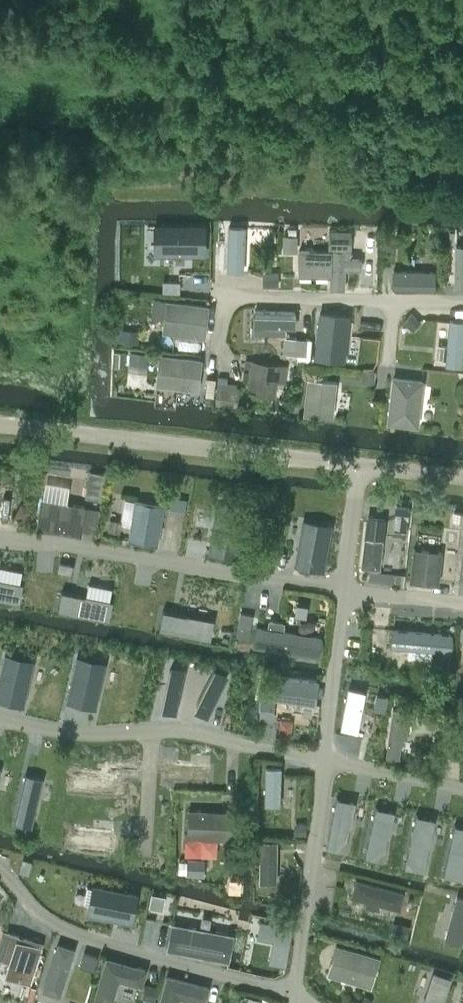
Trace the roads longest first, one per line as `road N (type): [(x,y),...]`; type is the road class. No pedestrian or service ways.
road 1 (unclassified): [(462,477),(0,425)]

